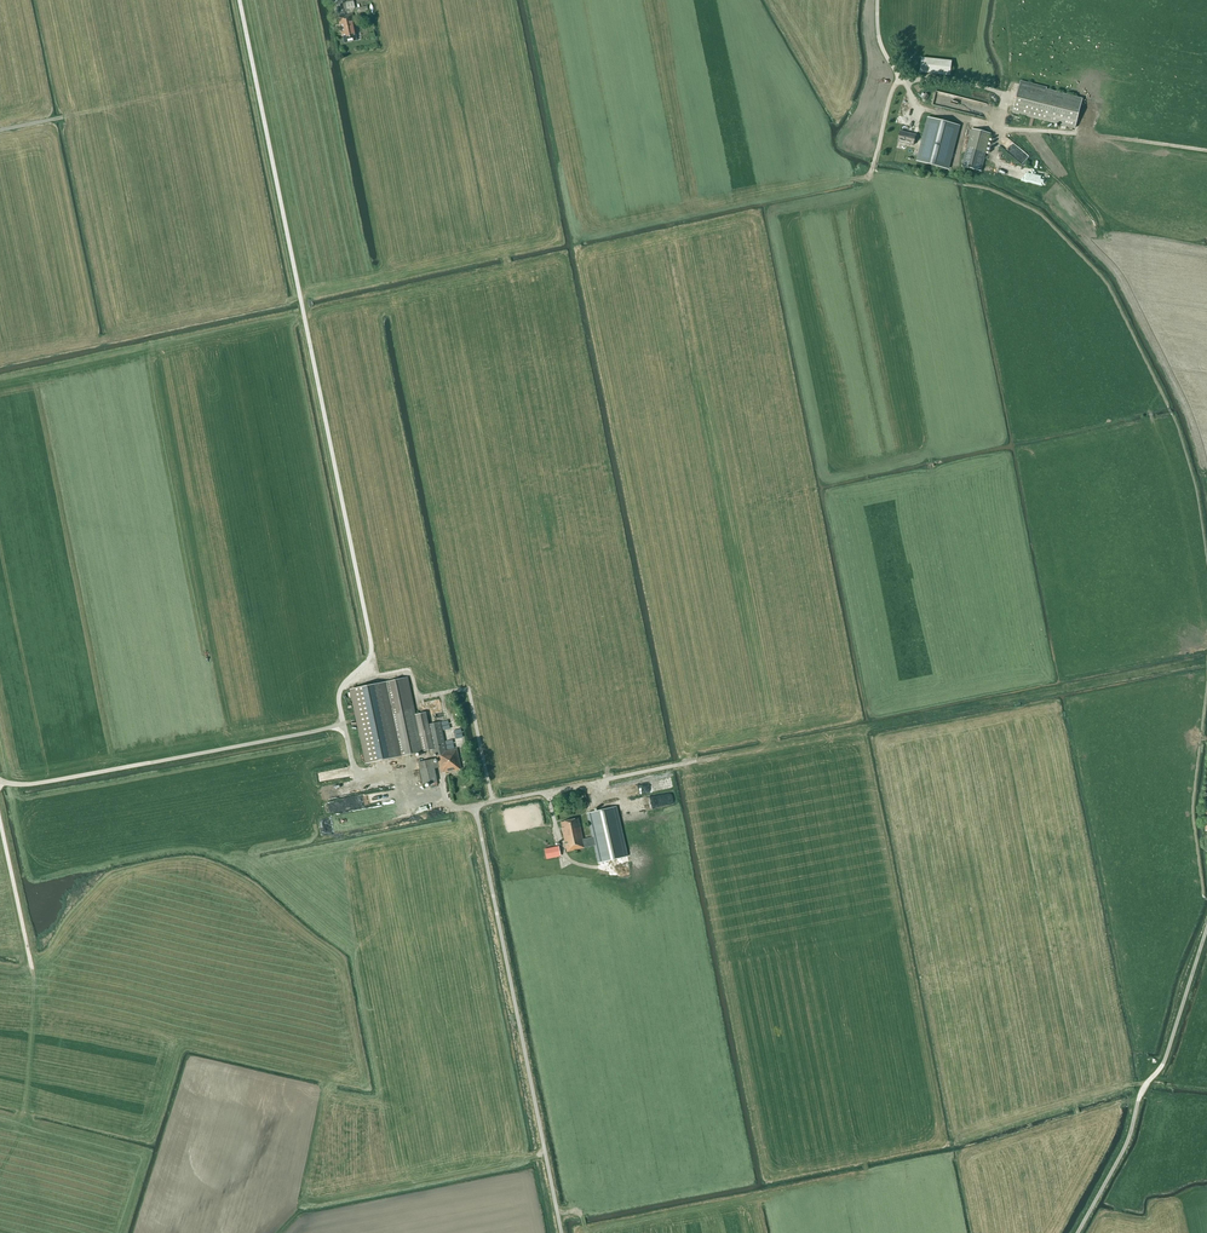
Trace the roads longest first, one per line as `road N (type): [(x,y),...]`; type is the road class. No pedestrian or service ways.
road 1 (unclassified): [(561,1232),(475,806)]
road 2 (unclassified): [(1078,1232),(1124,1151),(1141,1092),(1163,1063),(1206,927)]
road 3 (track): [(923,109),(1005,129),(1206,151)]

